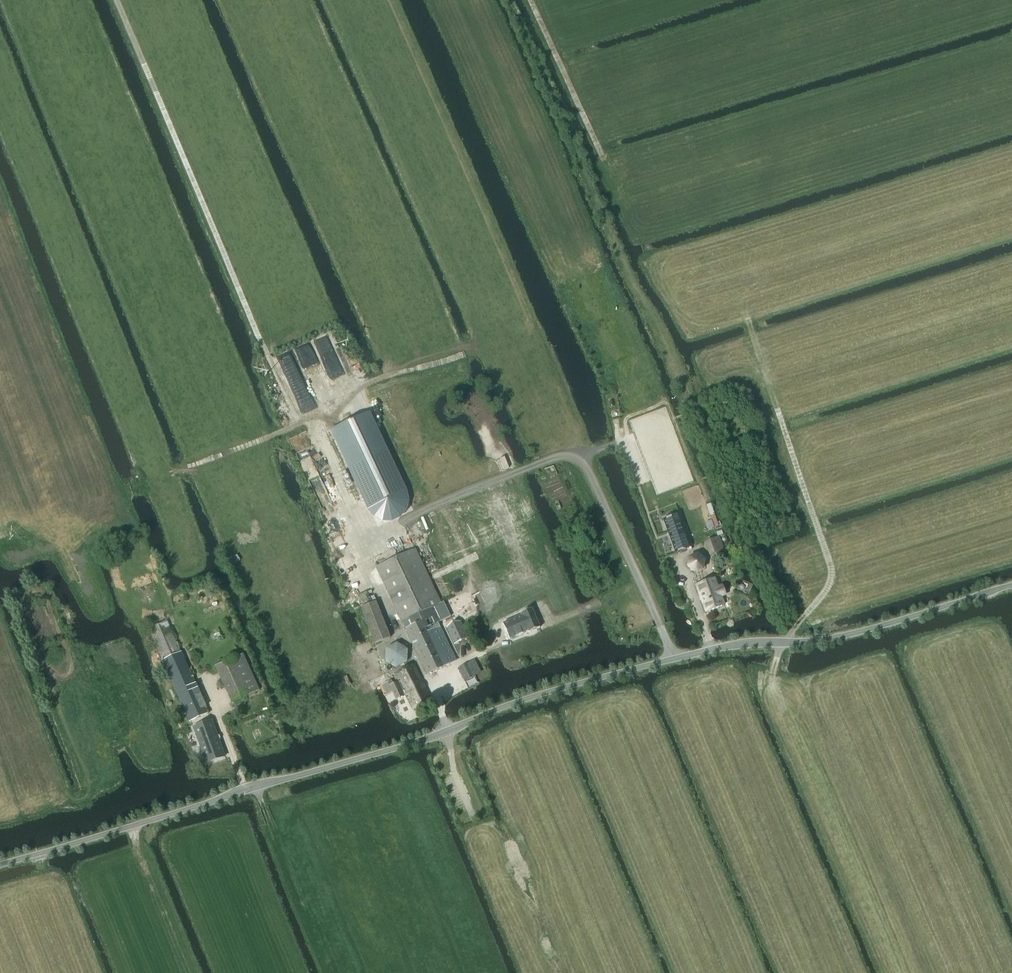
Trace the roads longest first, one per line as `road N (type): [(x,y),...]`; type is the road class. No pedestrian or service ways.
road 1 (unclassified): [(0,865),(422,740),(552,691),(727,644),(848,633),(1011,586)]
road 2 (track): [(390,0),(532,329),(319,399),(324,413)]
road 3 (track): [(116,0),(297,425),(190,468)]
road 4 (track): [(792,640),(778,656),(779,693),(898,972)]
road 5 (track): [(747,318),(829,560),(831,581),(792,640)]
road 6 (track): [(604,159),(532,0)]
road 7 (track): [(316,938),(256,787)]

